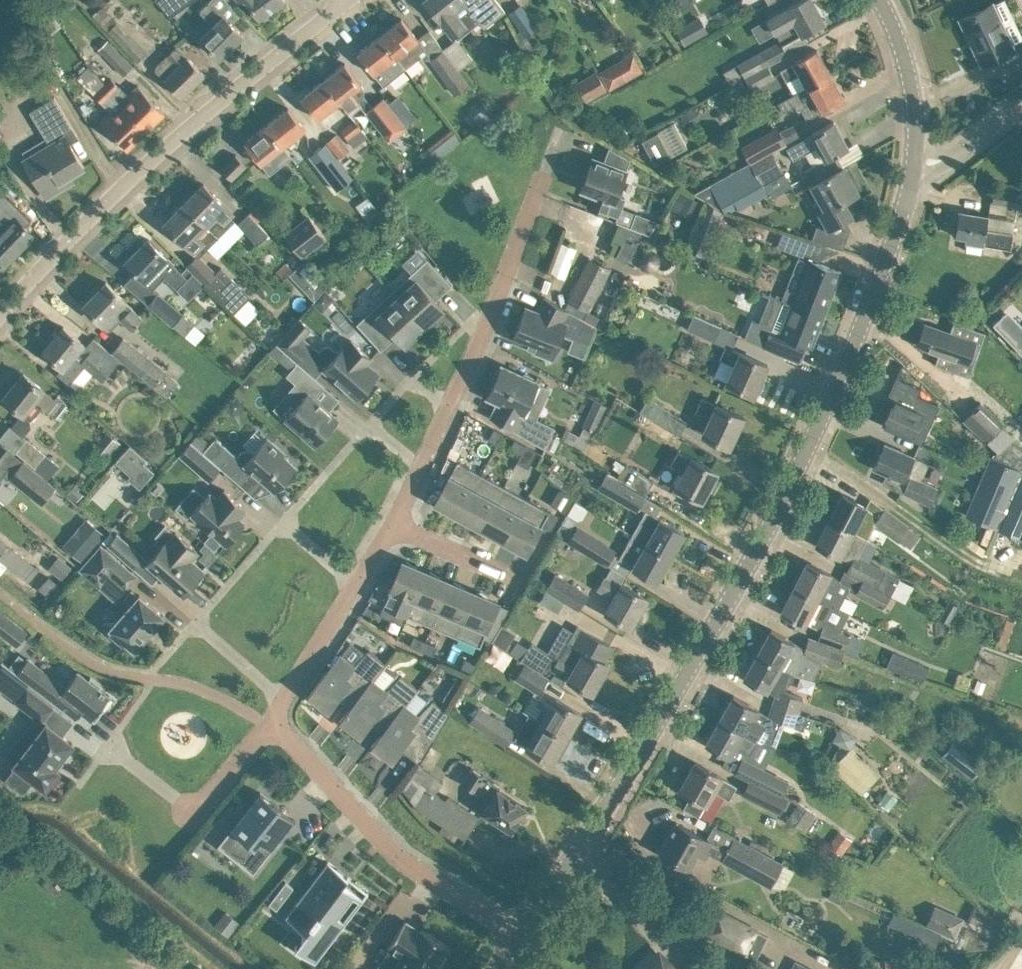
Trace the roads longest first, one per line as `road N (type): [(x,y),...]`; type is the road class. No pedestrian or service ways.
road 1 (tertiary): [(520,938),(656,724),(808,448),(873,302),(912,163)]
road 2 (residential): [(0,317),(190,124),(345,0)]
road 3 (residential): [(392,526),(488,321),(542,179)]
road 4 (residential): [(520,938),(394,854),(270,723)]
road 5 (residential): [(270,723),(392,526)]
road 6 (tertiary): [(912,163),(912,81),(880,0)]
road 7 (residential): [(1021,116),(1012,113),(953,163),(912,163)]
road 8 (residential): [(392,526),(507,576)]
road 9 (residential): [(190,816),(270,723)]

